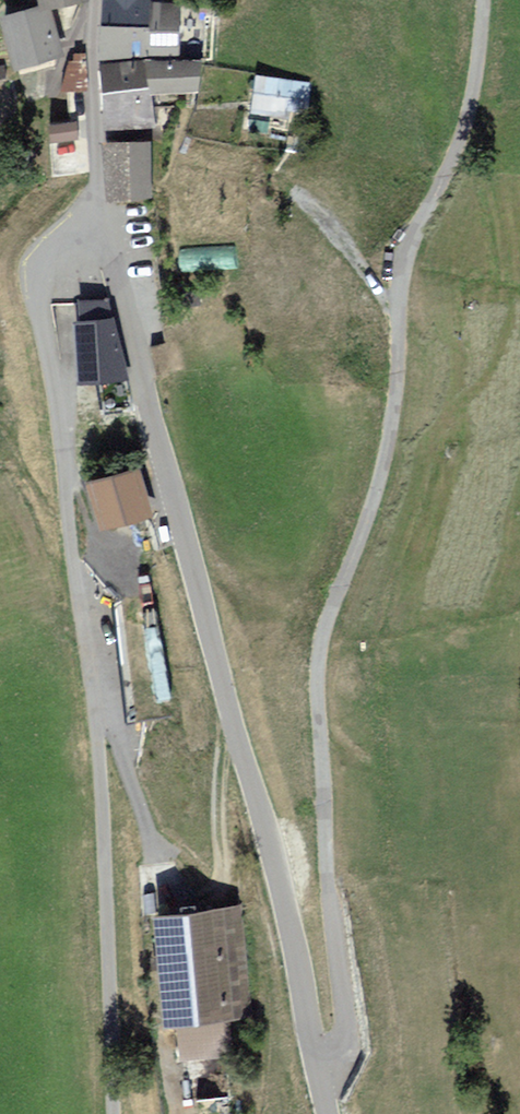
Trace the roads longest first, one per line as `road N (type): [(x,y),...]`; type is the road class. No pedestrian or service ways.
road 1 (unclassified): [(482,0),(480,52),(461,131),(402,270),(387,431),(312,668),(339,1026),(321,1079)]
road 2 (track): [(95,235),(36,277),(94,729),(109,1113)]
road 3 (tertiary): [(95,235),(122,292),(321,1079)]
road 4 (track): [(94,729),(141,827),(145,949),(170,1113)]
road 5 (track): [(141,827),(199,900),(217,897),(215,808),(228,705)]
road 6 (residential): [(96,0),(95,235)]

